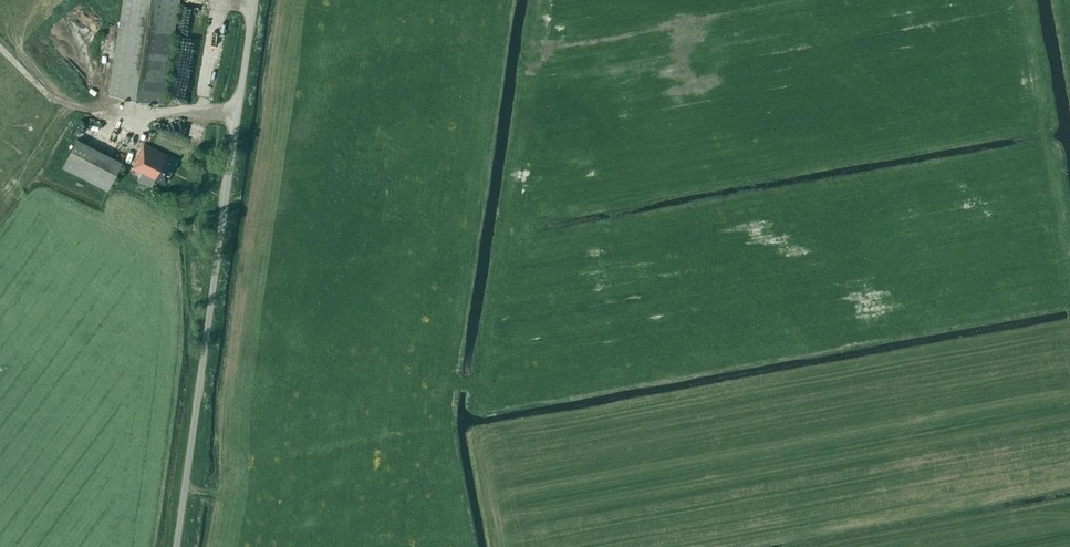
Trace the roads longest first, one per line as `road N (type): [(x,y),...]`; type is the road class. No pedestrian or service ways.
road 1 (tertiary): [(177,546),(254,0)]

